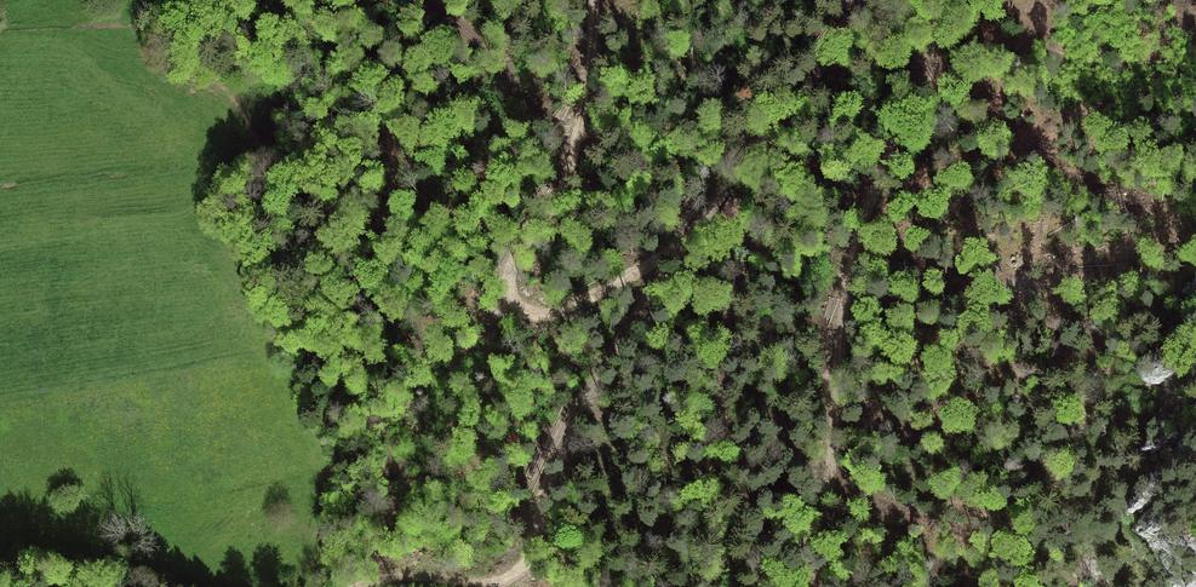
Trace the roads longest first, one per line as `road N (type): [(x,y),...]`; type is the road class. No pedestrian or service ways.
road 1 (track): [(862,0),(816,78),(676,248),(566,308),(519,310),(506,282),(566,179),(594,0)]
road 2 (track): [(817,586),(848,264),(861,216),(933,54),(938,0)]
road 3 (track): [(676,248),(569,438),(525,564),(494,586),(400,576),(360,586)]

